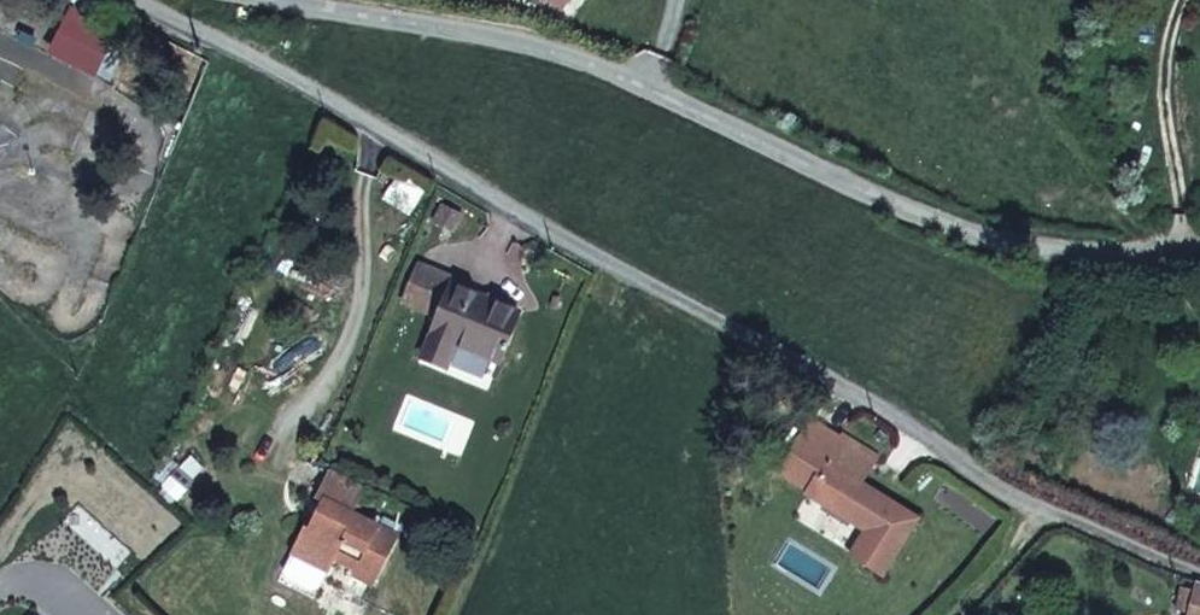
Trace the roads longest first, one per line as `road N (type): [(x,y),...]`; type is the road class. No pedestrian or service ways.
road 1 (residential): [(166,0),(361,109),(469,180),(787,348),(1045,502),(1199,555)]
road 2 (unclassified): [(289,0),(580,47),(875,190),(990,226),(1149,261),(1199,258)]

